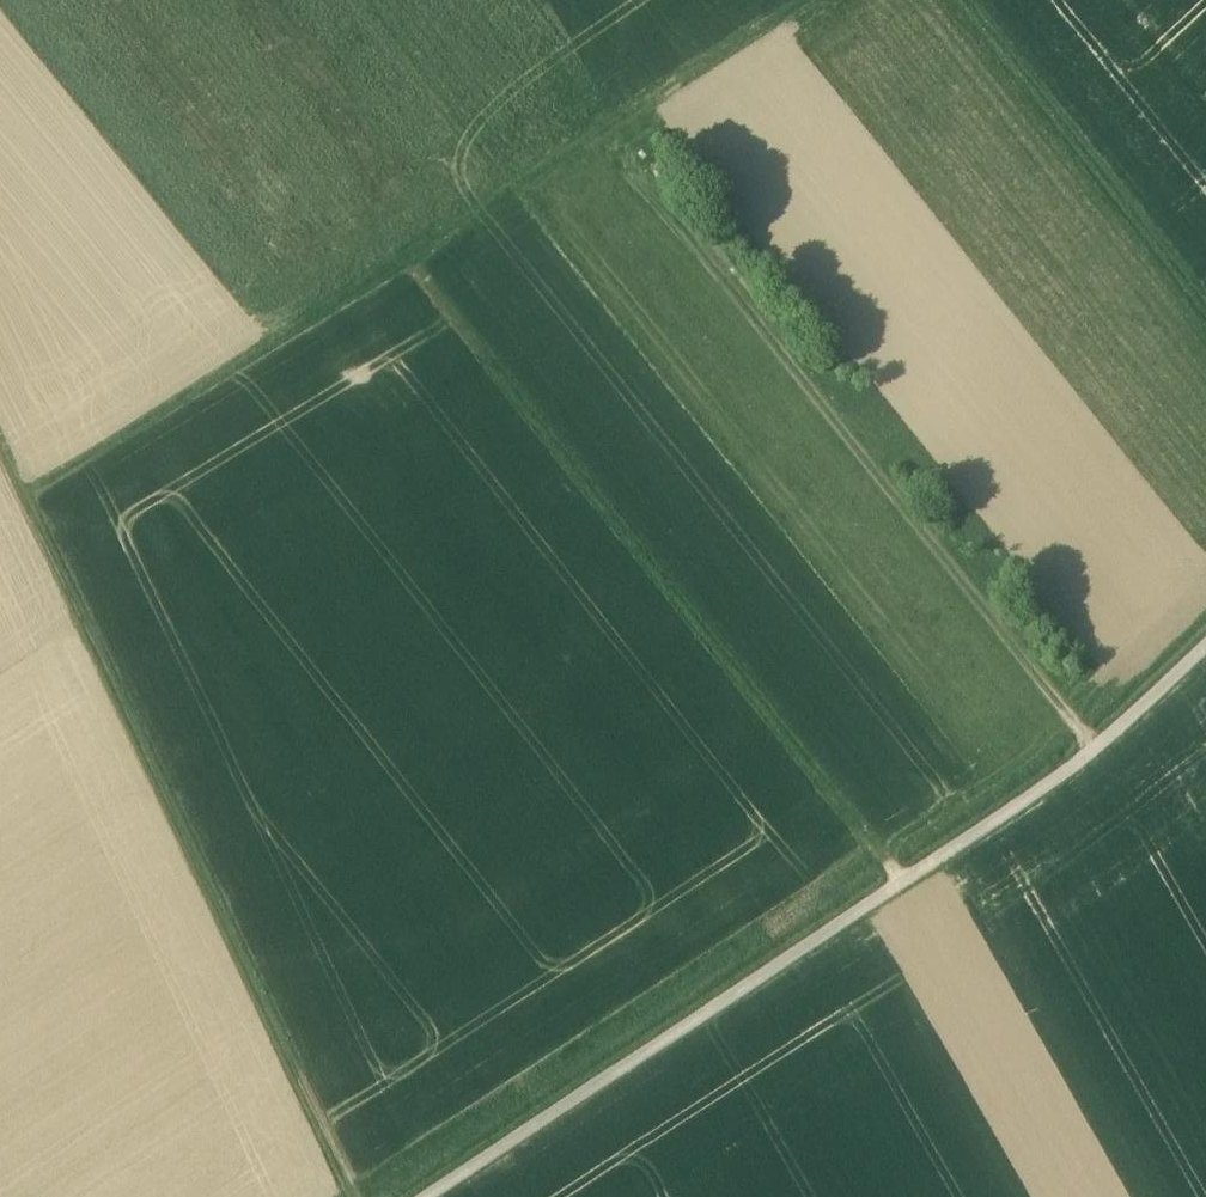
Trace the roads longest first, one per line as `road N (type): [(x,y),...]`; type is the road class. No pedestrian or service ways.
road 1 (track): [(1205,649),(1085,766),(427,1196)]
road 2 (track): [(35,498),(823,0)]
road 3 (track): [(0,424),(355,1196)]
road 4 (track): [(1085,766),(980,595),(615,133)]
road 5 (track): [(422,257),(905,880)]
road 6 (track): [(963,0),(1205,311)]

